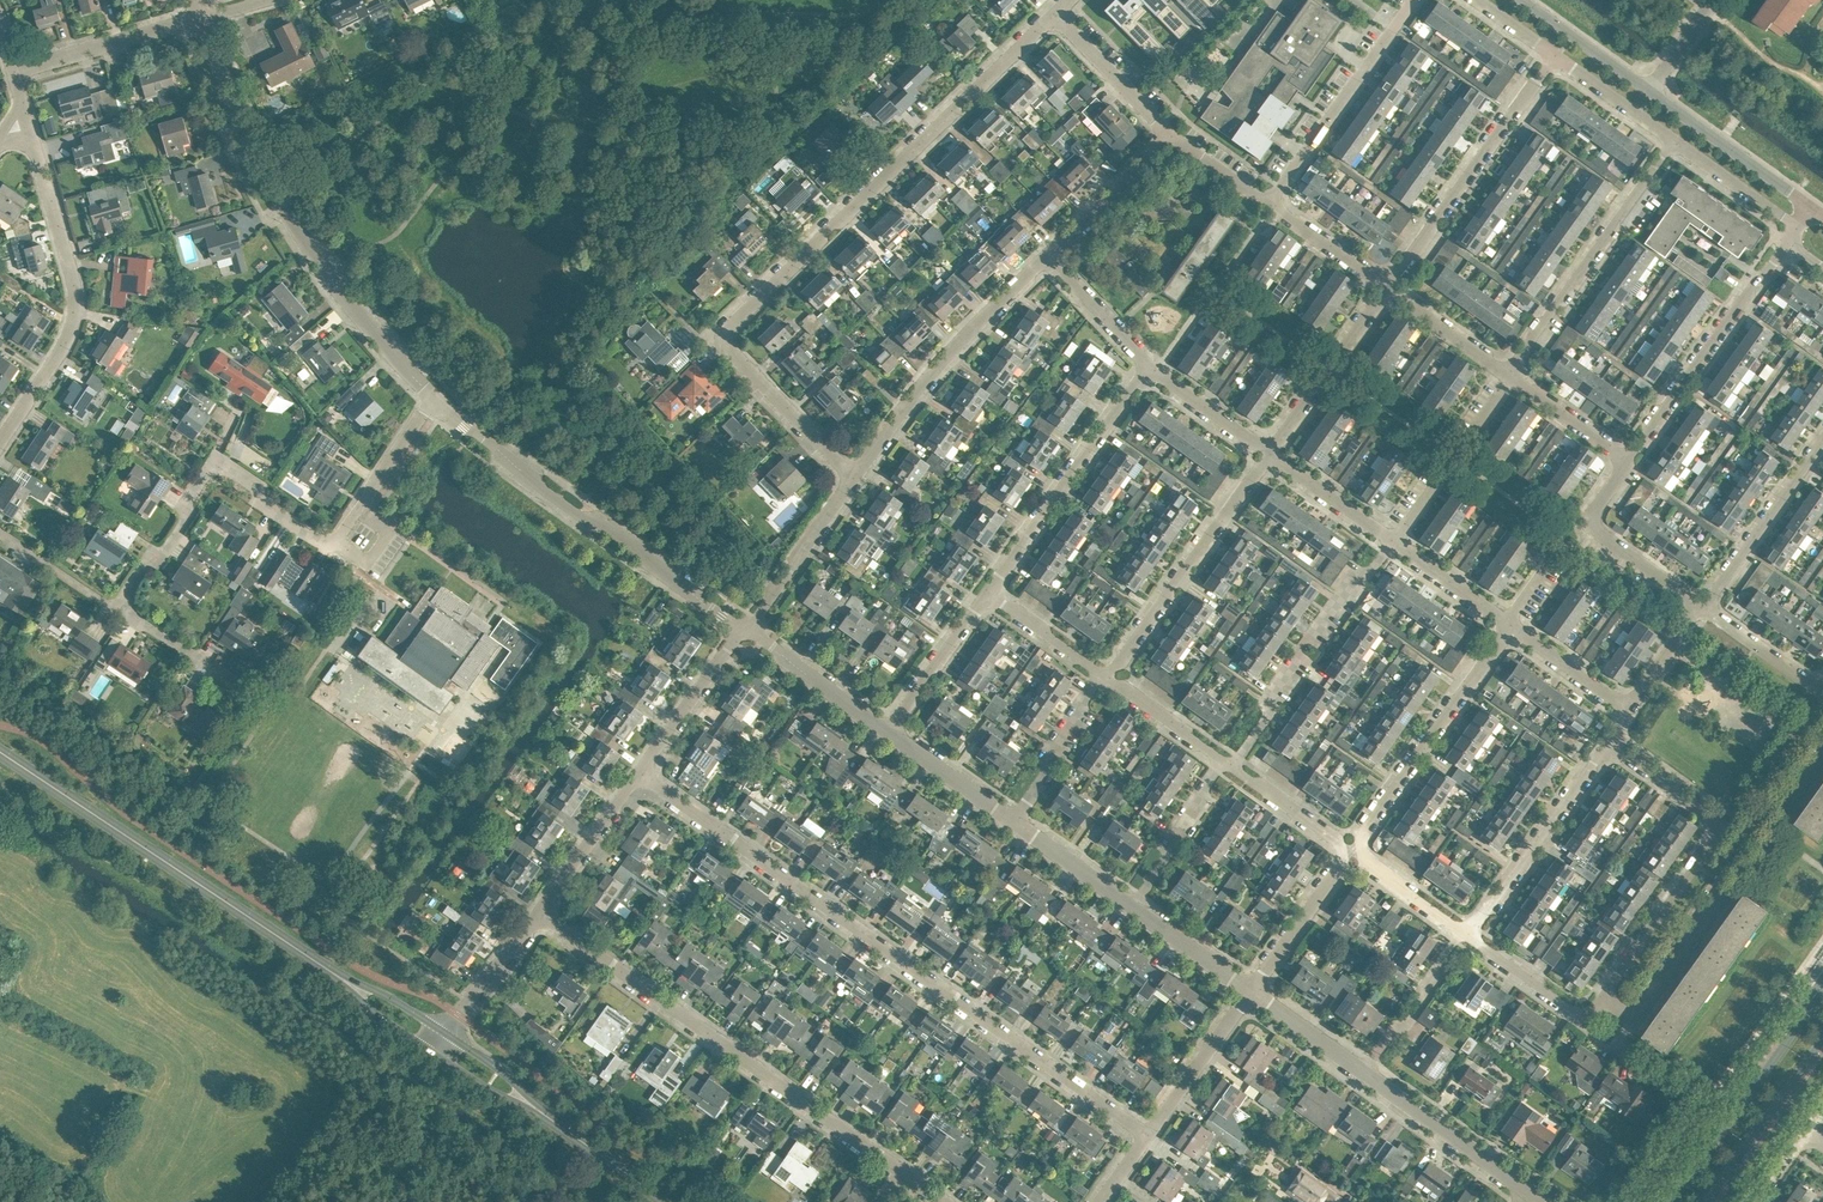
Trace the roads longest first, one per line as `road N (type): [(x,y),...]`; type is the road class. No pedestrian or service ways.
road 1 (residential): [(1144,1130),(640,771)]
road 2 (secondary): [(439,1045),(0,752)]
road 3 (residential): [(949,1201),(539,913)]
road 4 (residential): [(726,337),(732,324),(1052,14)]
road 5 (residential): [(432,398),(360,316),(265,173),(224,95),(200,12)]
road 6 (residential): [(743,629),(608,527),(525,477),(432,398)]
road 7 (residential): [(1822,758),(1647,998),(1627,1009),(1599,987)]
road 8 (residential): [(0,428),(63,328),(70,302),(67,265),(17,104)]
road 9 (residential): [(1599,987),(1713,819),(1608,729)]
road 10 (residential): [(854,476),(953,350),(1043,259)]
road 11 (residential): [(1508,375),(1672,138)]
road 12 (residential): [(1388,289),(1556,56)]
road 13 (residential): [(986,587),(1149,365)]
road 14 (residential): [(1109,675),(1270,452)]
road 15 (residential): [(1348,844),(1512,626)]
road 16 (residential): [(1236,763),(1393,541)]
road 17 (secondary): [(658,1201),(439,1045)]
road 18 (residential): [(1634,460),(1789,243)]
road 19 (residential): [(1465,928),(1608,729)]
road 20 (residential): [(1414,0),(1271,198)]
road 21 (residential): [(1705,611),(1588,523),(1634,460)]
road 22 (residential): [(1705,611),(1822,431)]
road 23 (tertiary): [(1822,1033),(1702,1201)]
road 24 (residential): [(7,72),(200,12)]
road 25 (residential): [(1525,1188),(1363,1068)]
road 26 (residential): [(1270,452),(1388,289)]
road 27 (tertiary): [(1813,208),(1650,91)]
road 28 (residential): [(854,476),(730,350),(726,337)]
road 29 (tertiary): [(1717,1201),(1822,1051)]
road 30 (residential): [(117,608),(146,562),(166,550),(215,457)]
road 31 (residential): [(751,626),(854,476)]
road 32 (residential): [(1043,259),(1171,135)]
road 33 (residential): [(1144,1130),(1246,985)]
road 34 (residential): [(640,771),(743,629)]
road 35 (residential): [(539,913),(640,771)]
road 36 (residential): [(1246,985),(1348,844)]
road 37 (residential): [(1363,1068),(1465,928)]
road 38 (residential): [(1012,815),(1101,669)]
road 39 (residential): [(1134,901),(1223,755)]
road 40 (residential): [(339,540),(432,398)]
road 41 (residential): [(1171,135),(1052,14)]
road 42 (residential): [(886,723),(986,587)]
road 43 (residential): [(886,723),(751,626)]
road 44 (residential): [(1599,987),(1588,1003),(1571,1000),(1465,928)]
road 45 (residential): [(215,457),(256,483),(260,502),(333,546),(339,540)]
road 46 (tertiary): [(1650,91),(1523,0)]
road 47 (residential): [(1012,815),(886,723)]
road 48 (residential): [(1800,227),(1672,138)]
road 49 (residential): [(1634,460),(1508,375)]
road 50 (residential): [(1393,541),(1270,452)]
road 51 (residential): [(1149,365),(1043,259)]
road 52 (residential): [(1134,901),(1012,815)]
road 53 (residential): [(1270,452),(1149,365)]
road 54 (residential): [(1388,289),(1271,198)]
road 55 (residential): [(1508,375),(1388,289)]
road 56 (residential): [(1512,626),(1393,541)]
road 57 (residential): [(1465,928),(1348,844)]
road 58 (residential): [(1363,1068),(1246,985)]
road 59 (residential): [(1672,138),(1556,56)]
road 60 (residential): [(1628,708),(1512,626)]
road 61 (residential): [(1101,669),(986,587)]
road 62 (residential): [(1246,985),(1134,901)]
road 63 (residential): [(1223,755),(1109,675)]
road 64 (residential): [(1348,844),(1236,763)]
road 65 (residential): [(1820,687),(1705,611)]
road 66 (residential): [(1628,708),(1690,619),(1705,611)]
road 67 (residential): [(463,1007),(539,913)]

